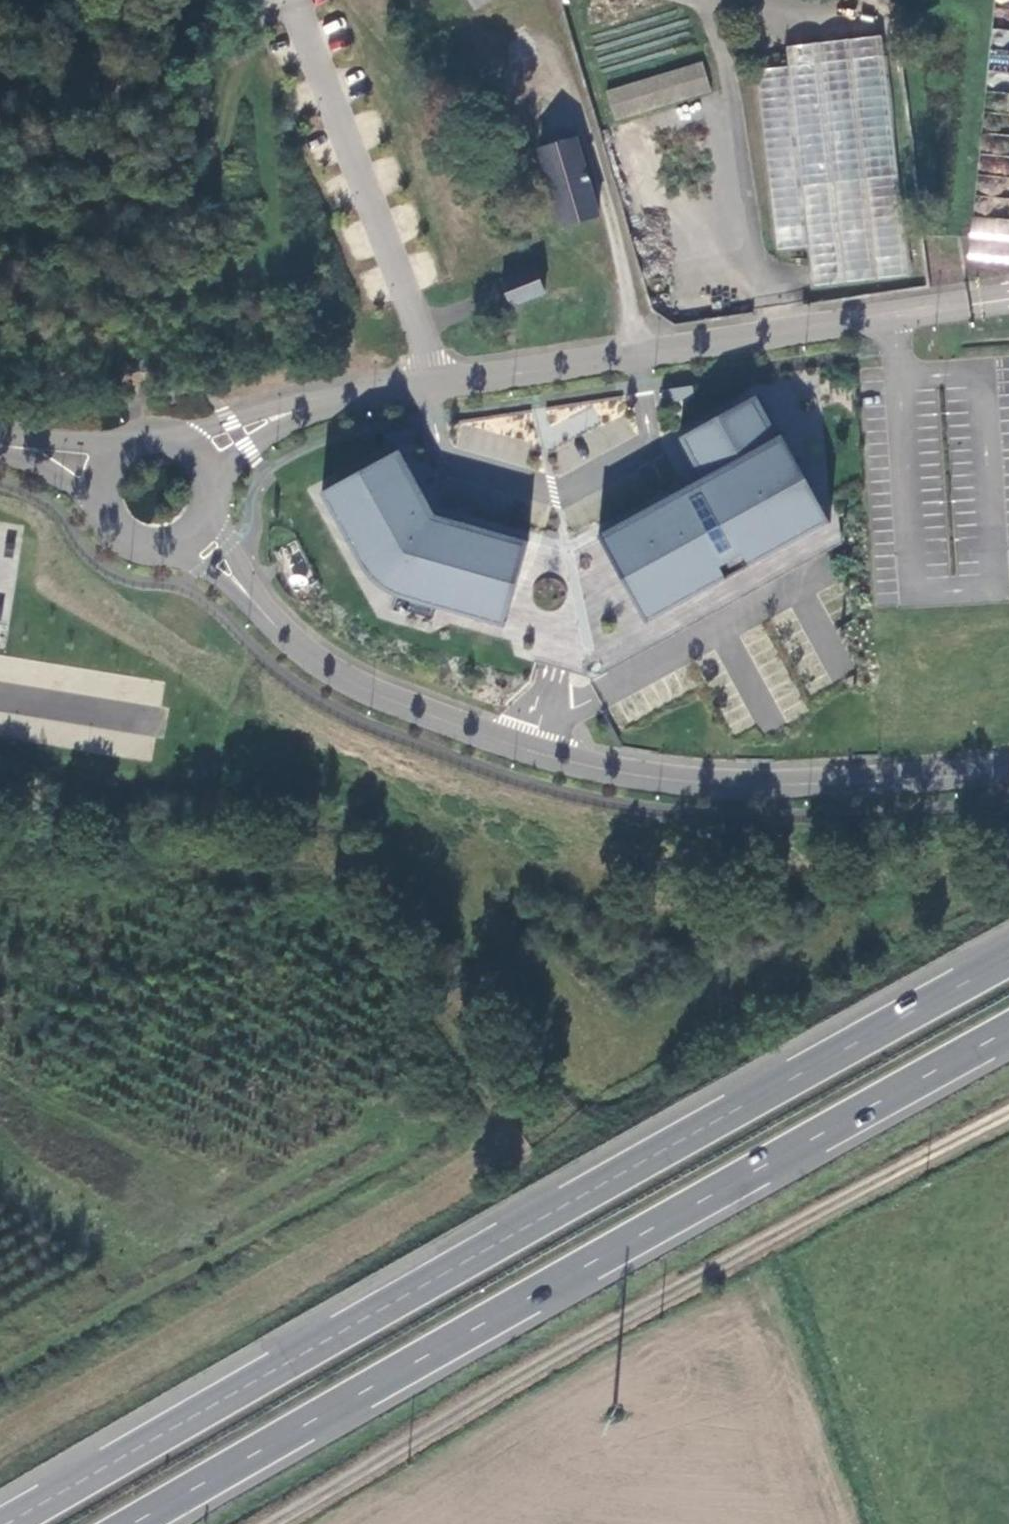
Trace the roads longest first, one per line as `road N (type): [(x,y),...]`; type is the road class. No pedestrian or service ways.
road 1 (trunk): [(1008,957),(7,1523)]
road 2 (trunk): [(131,1523),(1008,1030)]
road 3 (unclassified): [(200,536),(289,640),(326,670),(421,714),(537,753),(629,776),(727,786),(949,778),(1008,766)]
road 4 (track): [(1008,1124),(735,1260),(286,1523)]
road 5 (unclassified): [(969,306),(319,405),(273,418),(205,457)]
road 6 (unclassified): [(100,474),(99,510),(118,540),(169,553),(200,536)]
road 7 (unclassified): [(205,457),(175,436),(139,437),(100,474)]

